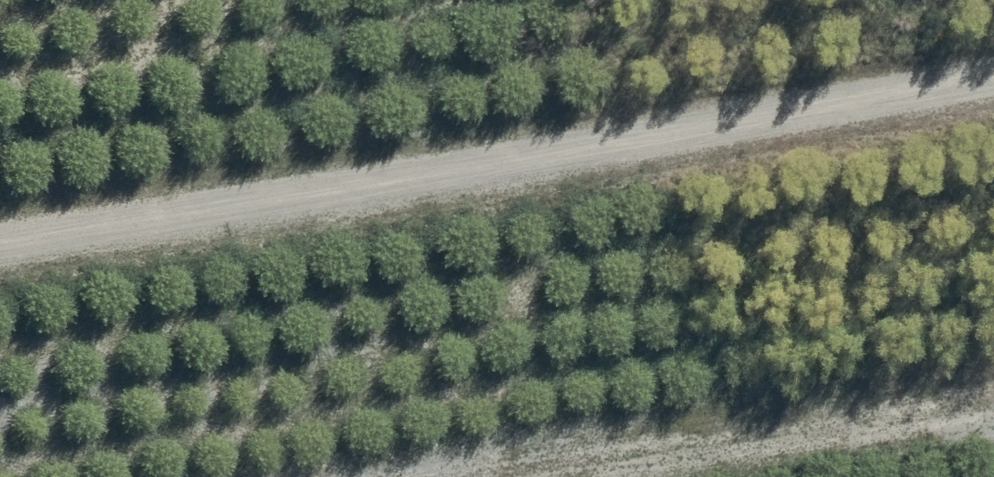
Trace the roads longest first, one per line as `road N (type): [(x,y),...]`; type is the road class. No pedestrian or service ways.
road 1 (track): [(993,124),(0,280)]
road 2 (track): [(348,476),(993,362)]

